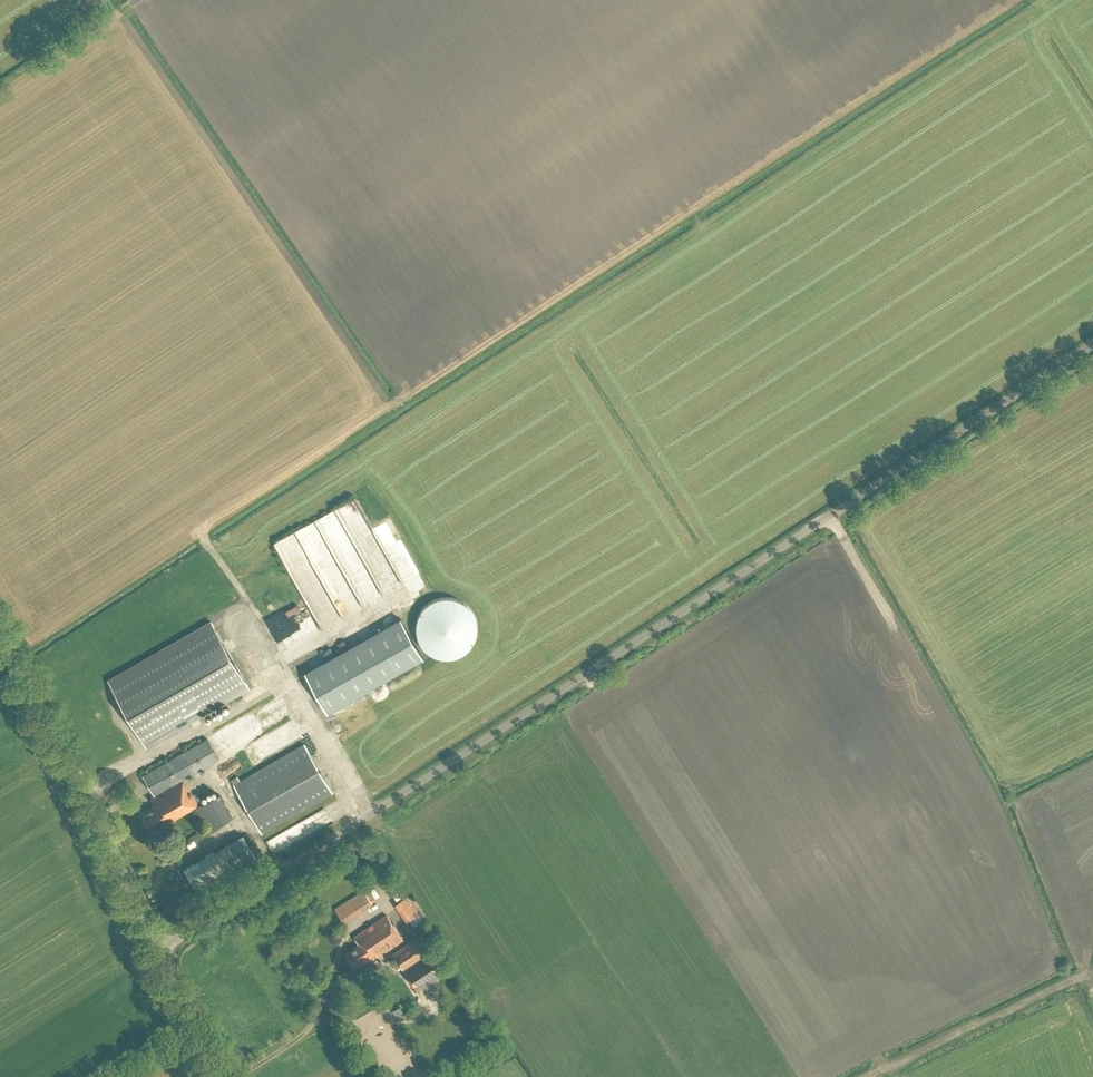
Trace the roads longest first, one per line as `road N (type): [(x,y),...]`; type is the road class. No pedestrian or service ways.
road 1 (unclassified): [(159,948),(1092,343)]
road 2 (tertiary): [(159,948),(76,770),(0,630)]
road 3 (track): [(237,1076),(312,1025),(333,973)]
road 4 (tertiary): [(215,1076),(159,948)]

